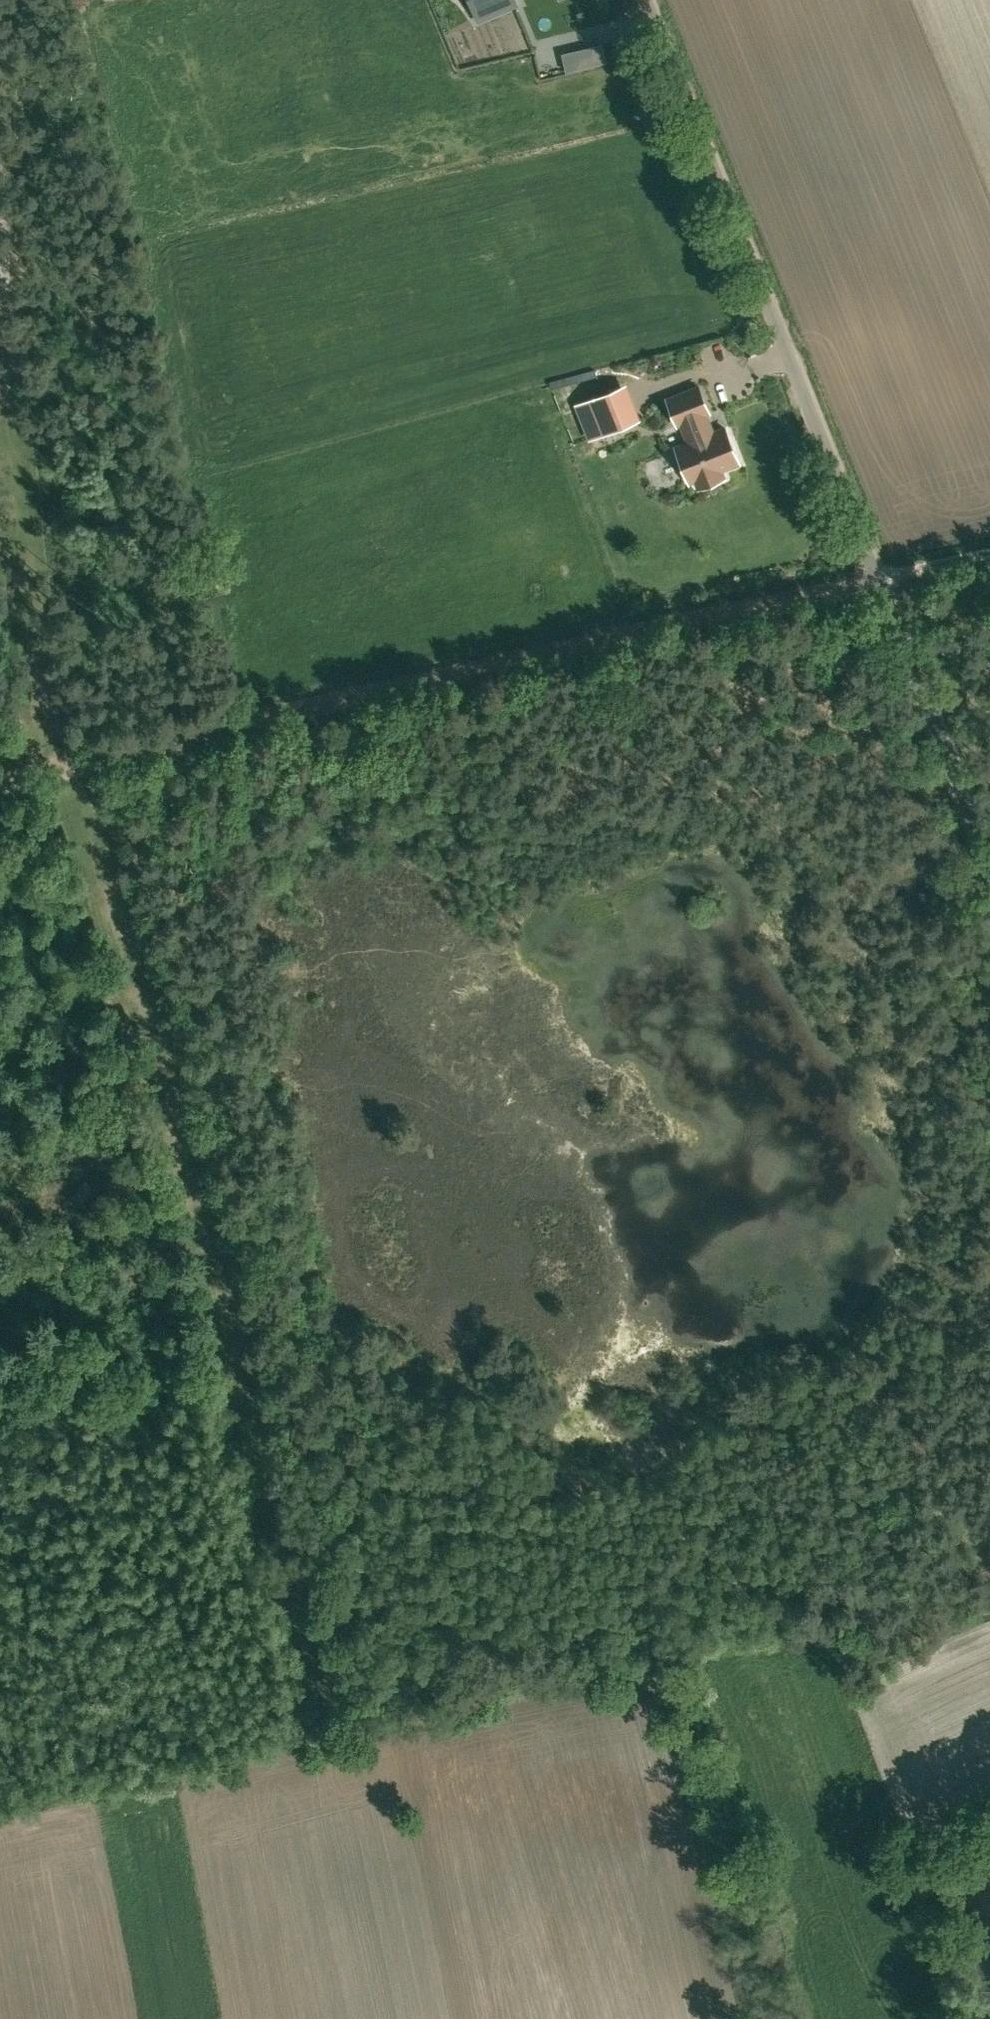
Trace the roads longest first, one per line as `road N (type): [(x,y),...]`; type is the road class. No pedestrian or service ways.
road 1 (unclassified): [(989,858),(655,0)]
road 2 (track): [(878,577),(0,766)]

